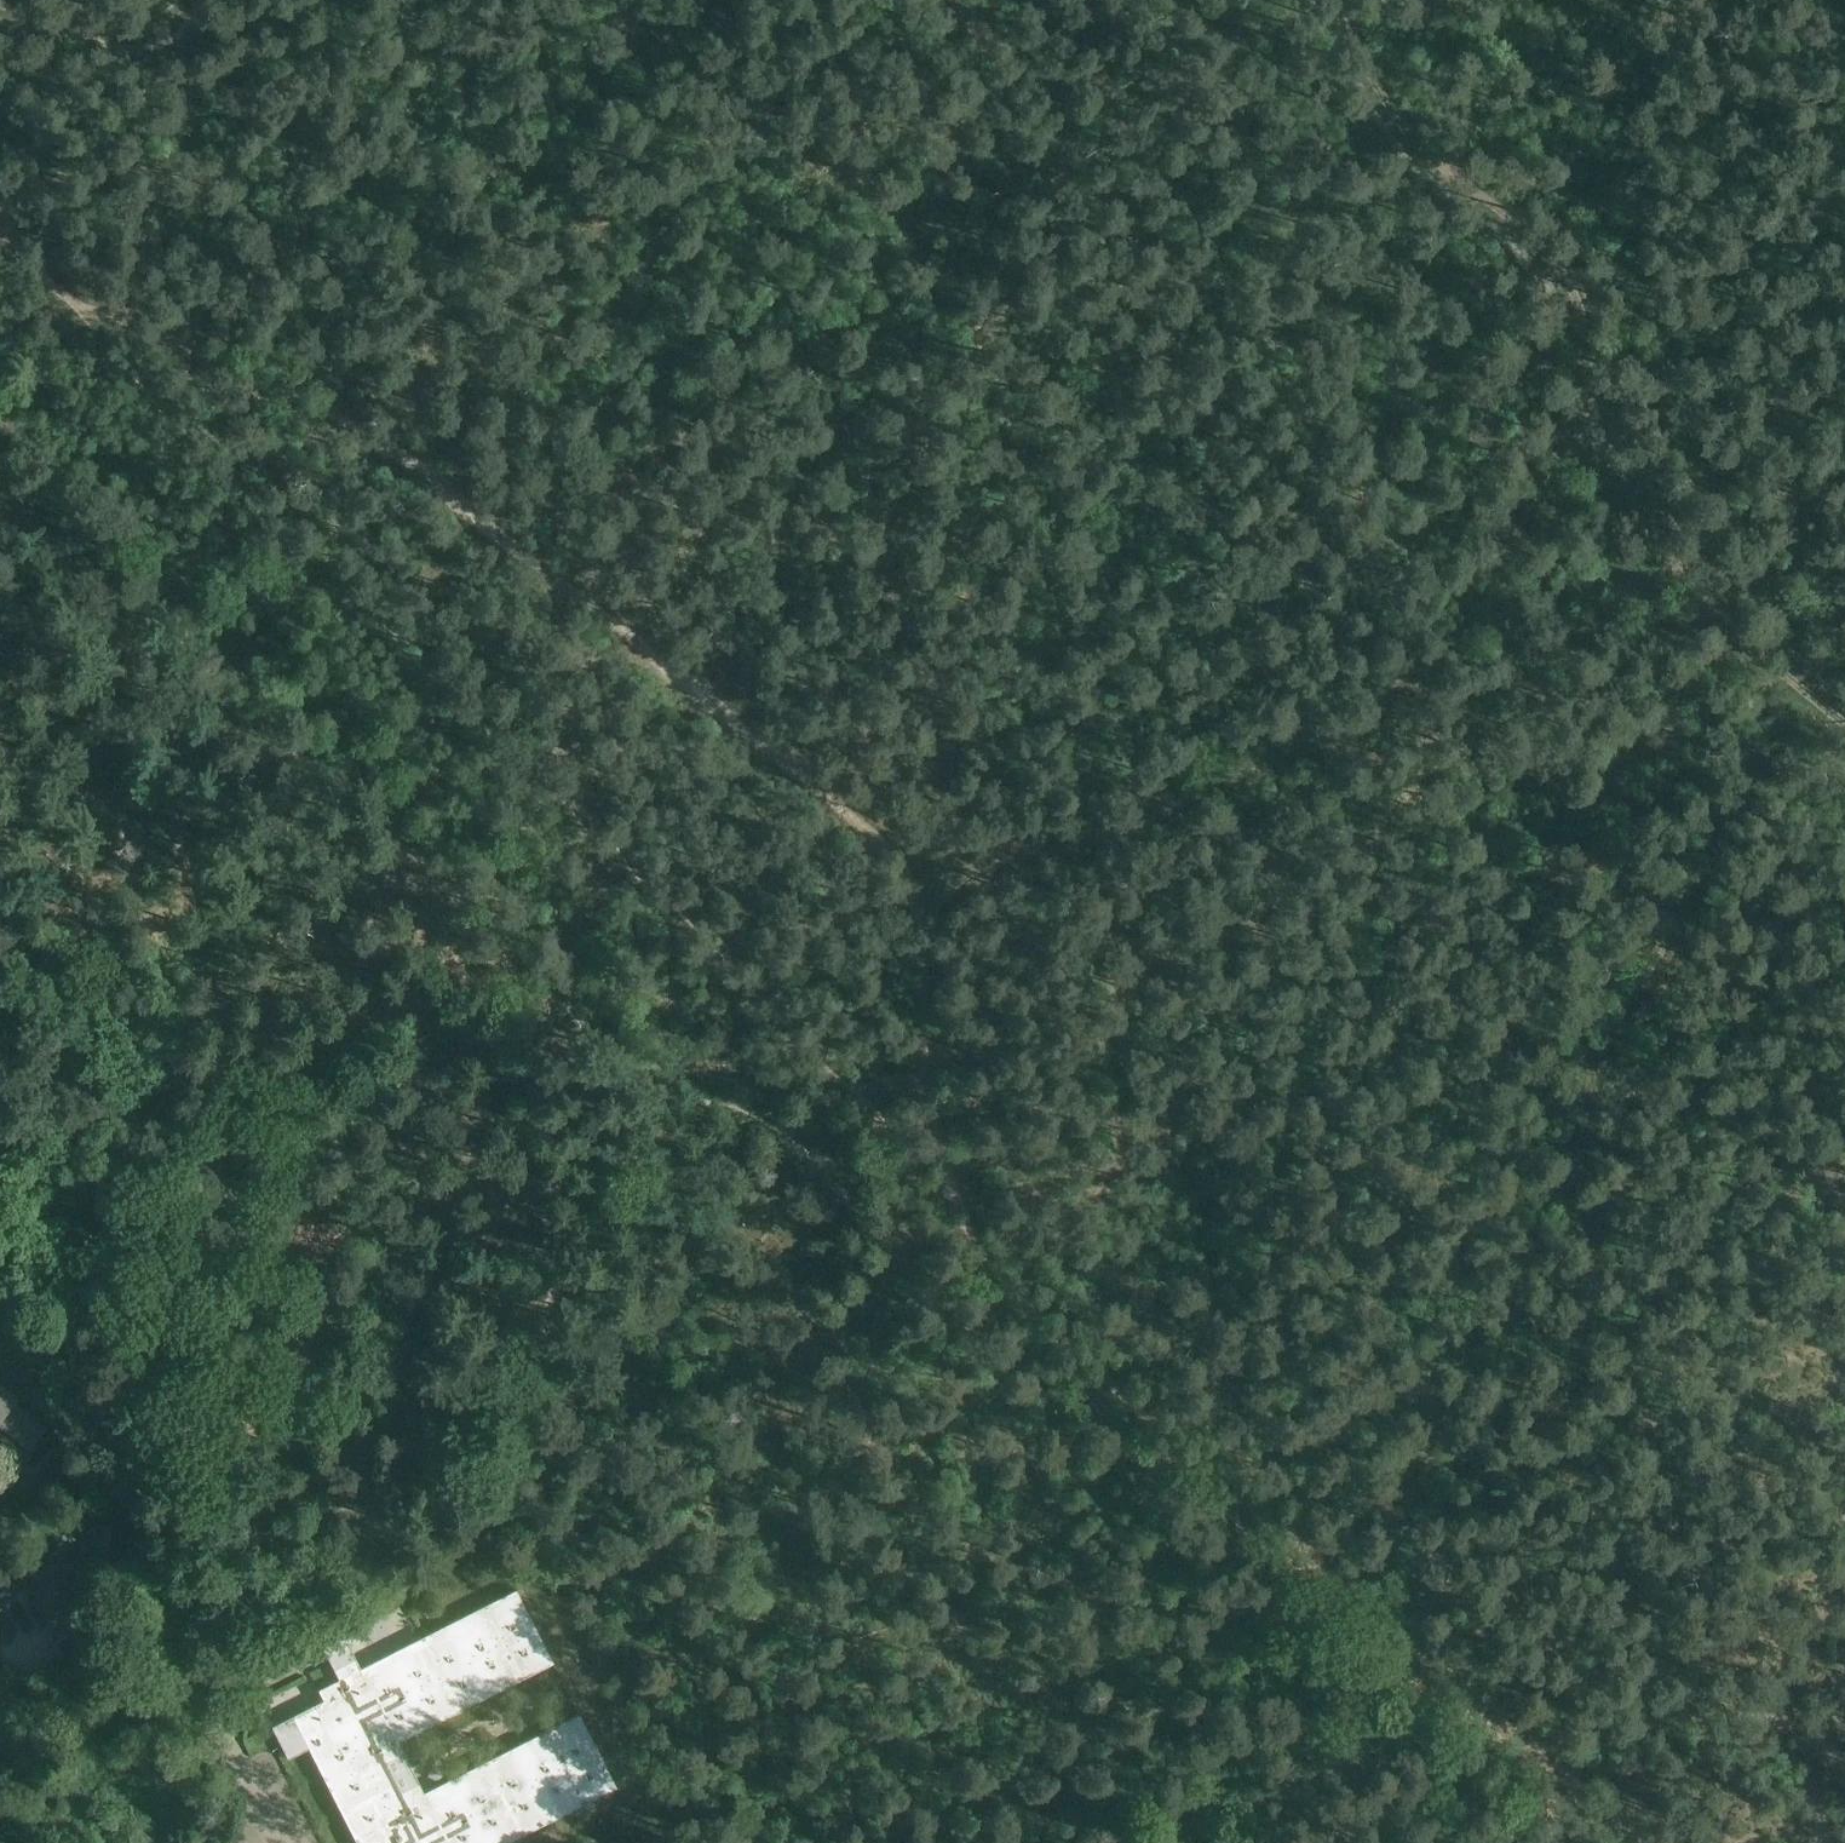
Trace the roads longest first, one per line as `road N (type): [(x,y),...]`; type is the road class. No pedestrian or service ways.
road 1 (track): [(50,283),(329,409),(389,449),(923,867)]
road 2 (track): [(1330,0),(1415,145),(1516,225),(1557,269),(1576,305),(1607,452),(1667,553),(1724,619),(1844,723)]
road 3 (track): [(1229,1499),(1316,1560),(1641,1842)]
road 4 (track): [(950,1170),(968,1230),(1004,1280),(1229,1499)]
road 5 (track): [(923,867),(931,1077),(950,1170)]
road 6 (track): [(0,6),(105,27),(143,23),(176,0)]
road 7 (residential): [(276,1842),(192,1690)]
road 8 (track): [(1823,1842),(1844,1683)]

